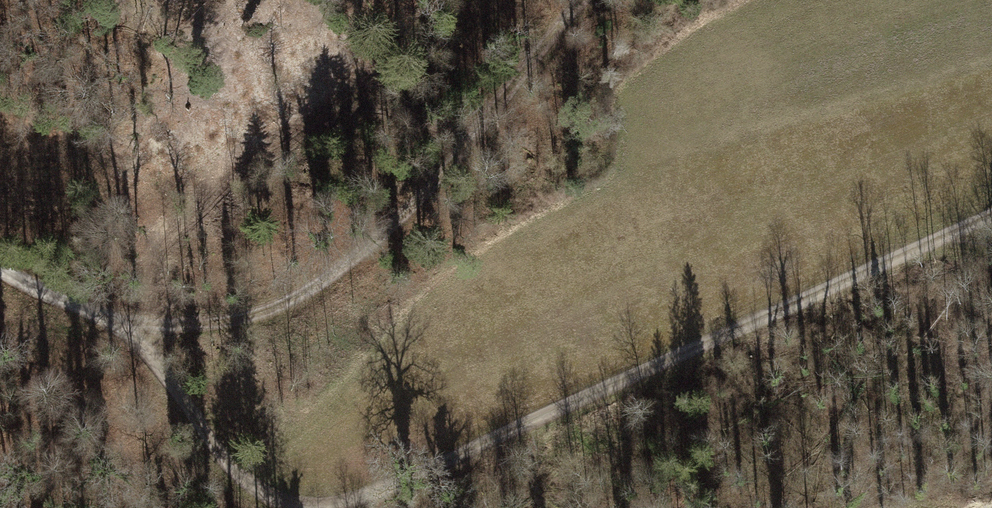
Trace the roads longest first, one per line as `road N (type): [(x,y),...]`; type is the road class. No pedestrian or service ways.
road 1 (track): [(135,326),(237,473),(278,502),(331,507),(942,238)]
road 2 (track): [(595,0),(453,163),(312,289),(269,313),(212,325),(135,326)]
road 3 (track): [(135,326),(55,299),(0,267)]

